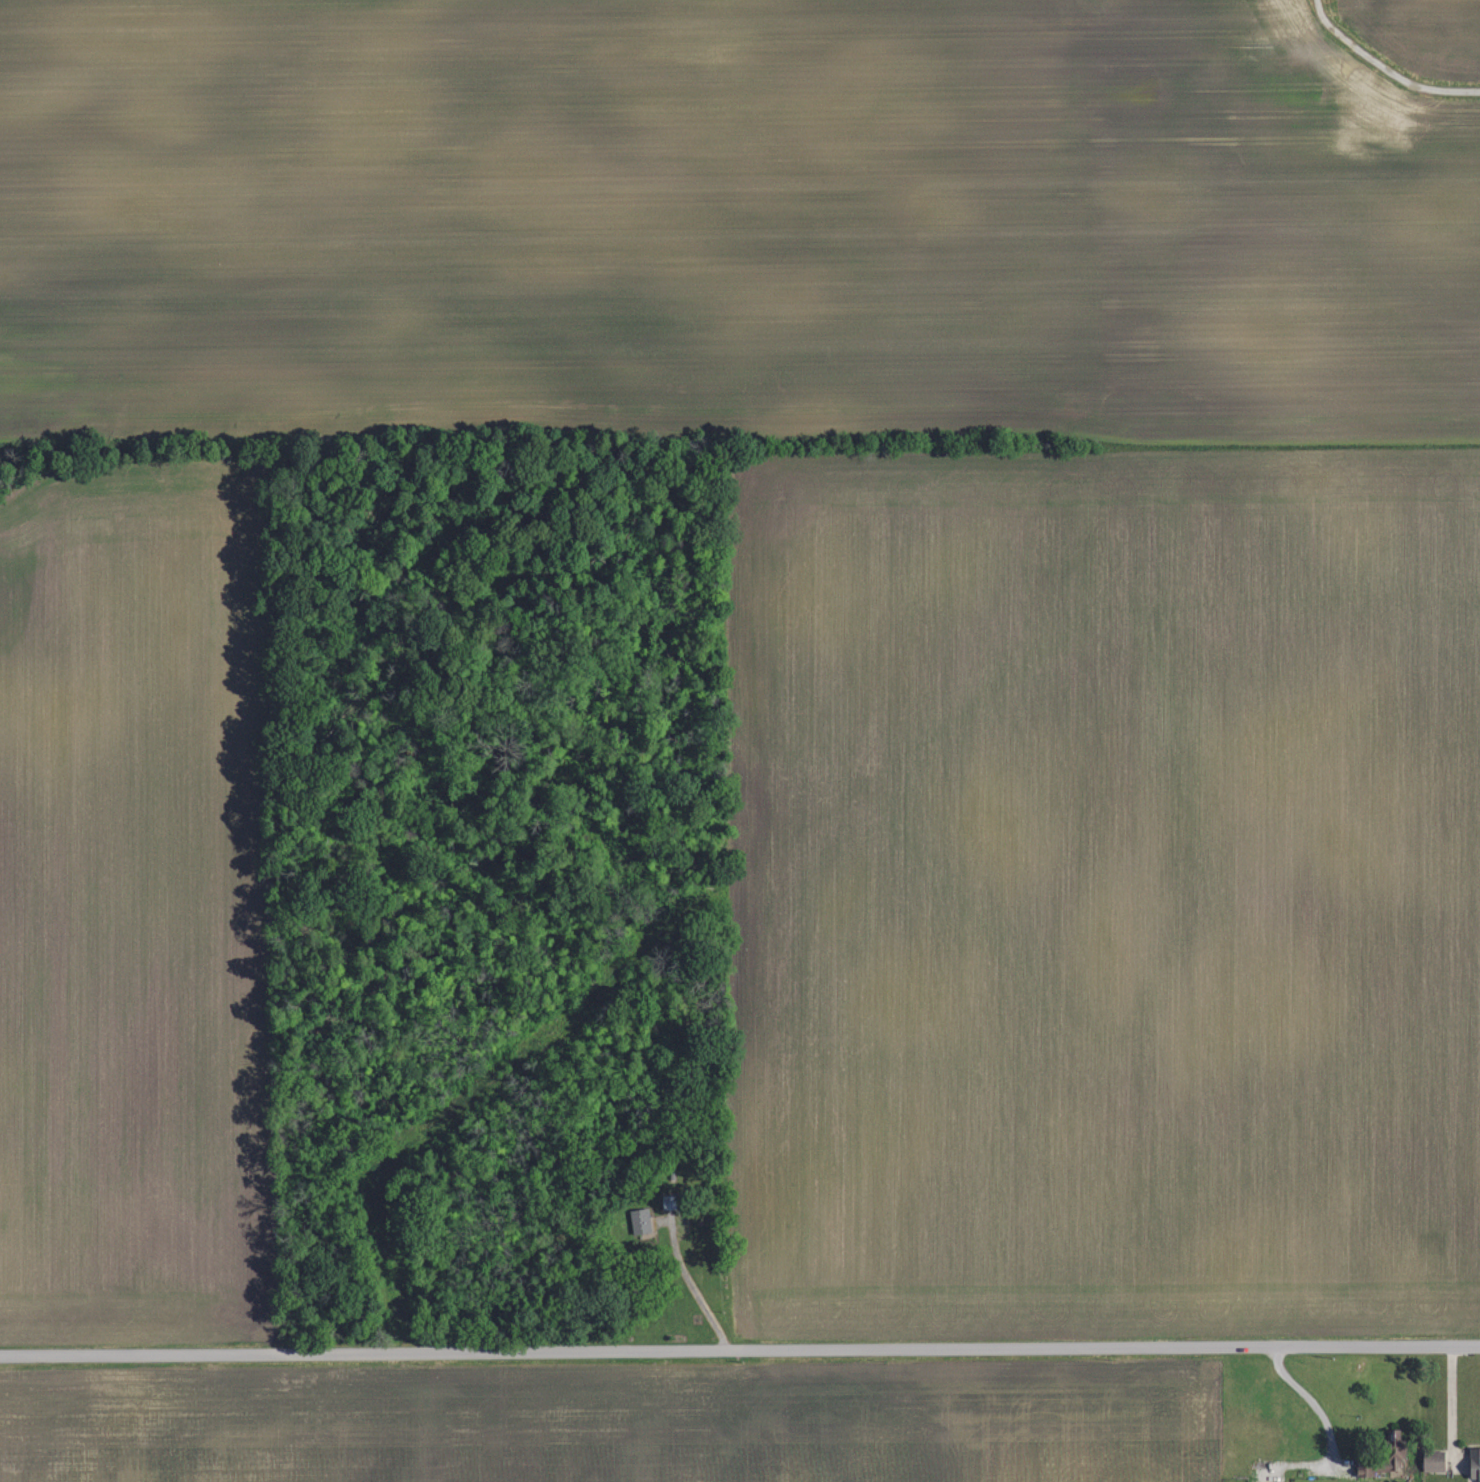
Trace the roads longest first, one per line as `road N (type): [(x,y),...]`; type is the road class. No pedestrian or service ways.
road 1 (tertiary): [(0,1355),(1479,1346)]

